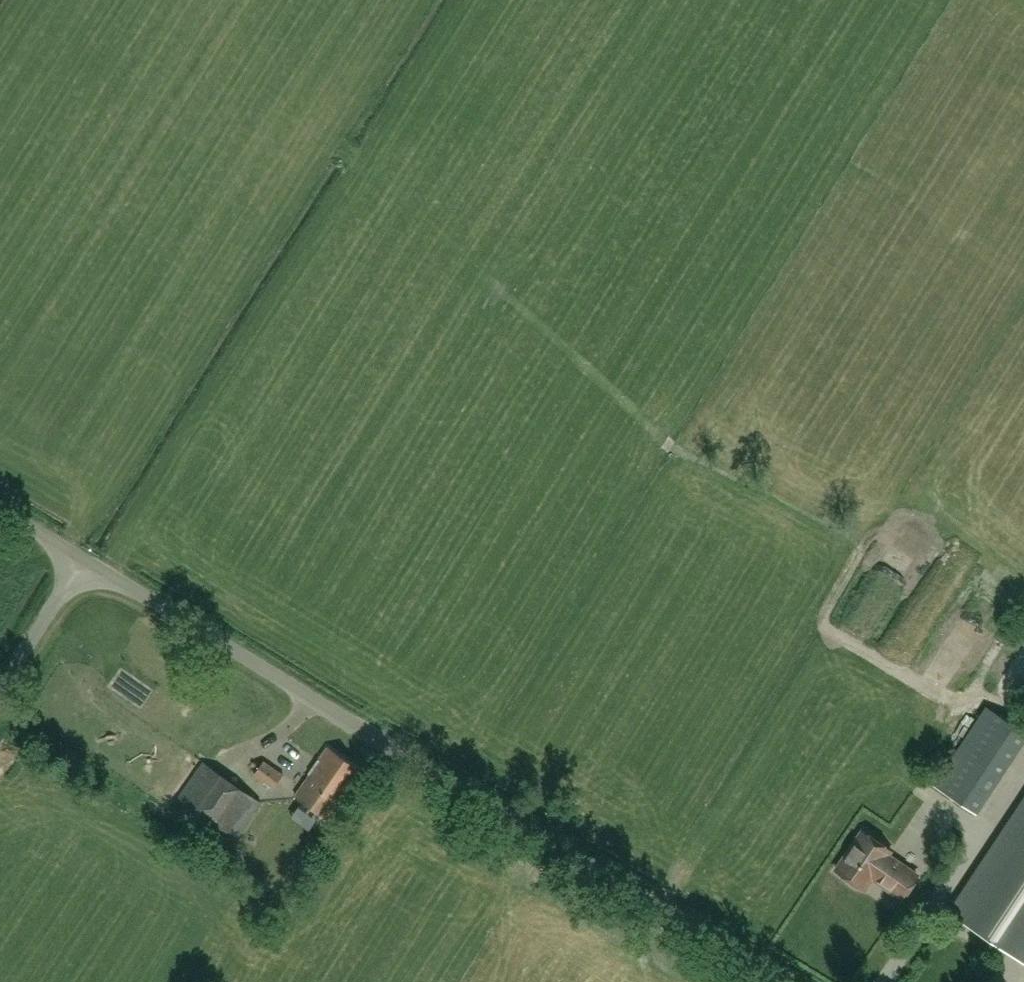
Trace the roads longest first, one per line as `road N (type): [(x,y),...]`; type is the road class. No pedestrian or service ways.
road 1 (unclassified): [(785,981),(524,817),(83,558)]
road 2 (unclassified): [(0,689),(83,558)]

